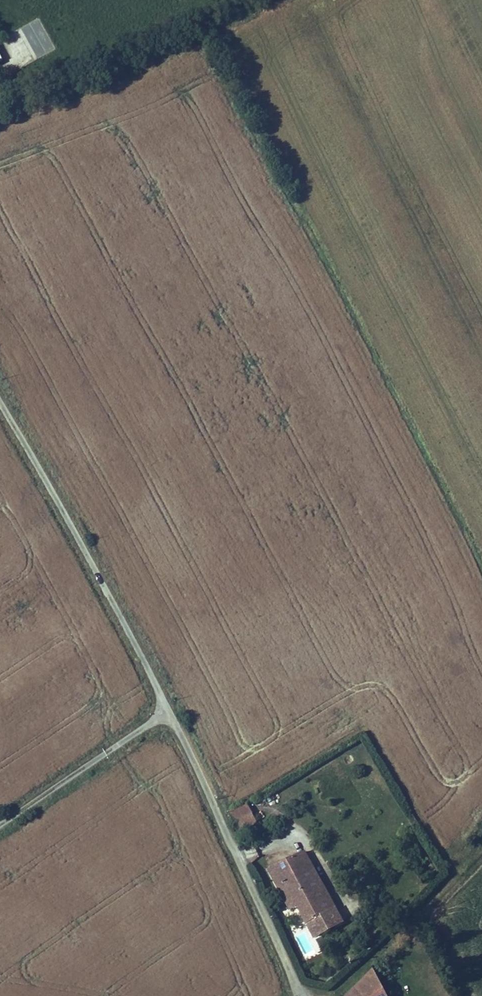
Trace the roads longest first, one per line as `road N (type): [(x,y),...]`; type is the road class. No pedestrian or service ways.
road 1 (unclassified): [(0,384),(182,733)]
road 2 (unclassified): [(182,733),(303,995)]
road 3 (unclassified): [(182,733),(0,841)]

